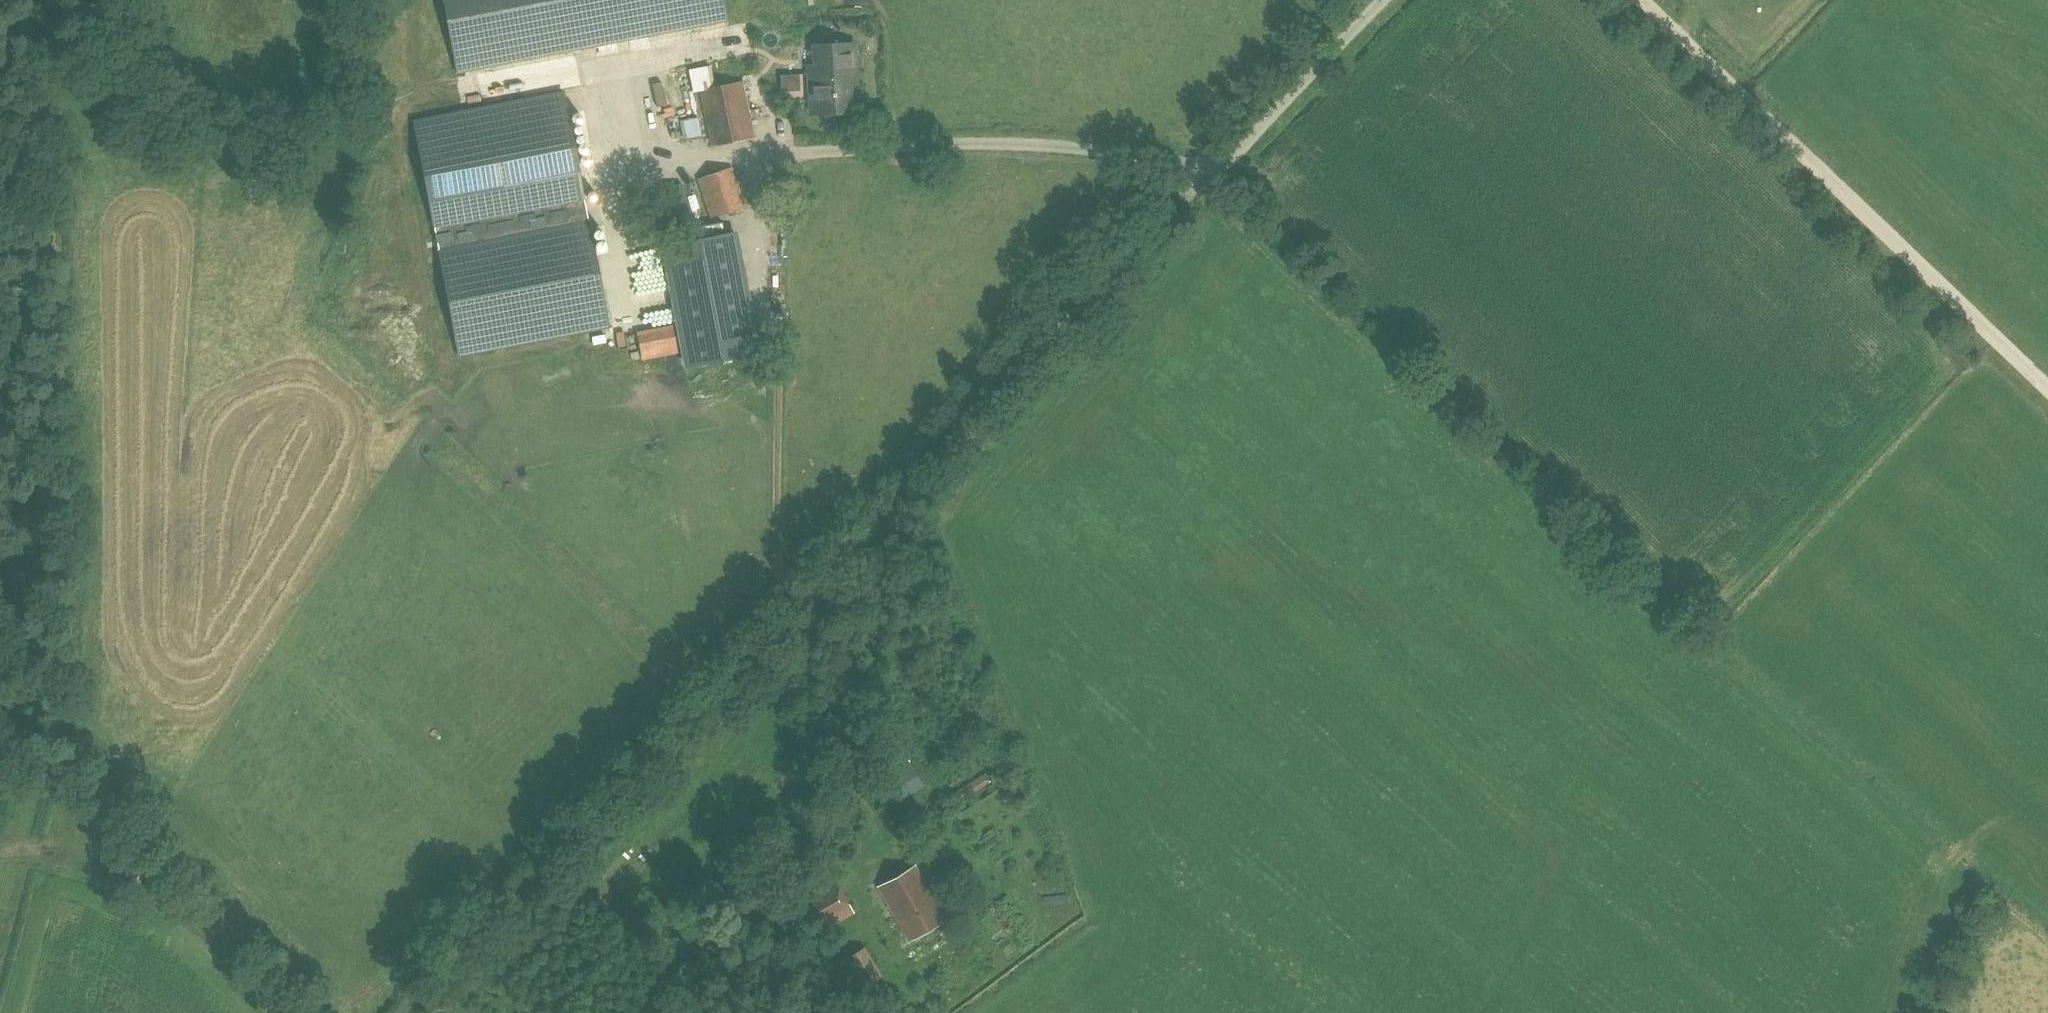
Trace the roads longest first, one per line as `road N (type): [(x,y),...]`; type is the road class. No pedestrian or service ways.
road 1 (track): [(2047,386),(1644,0)]

